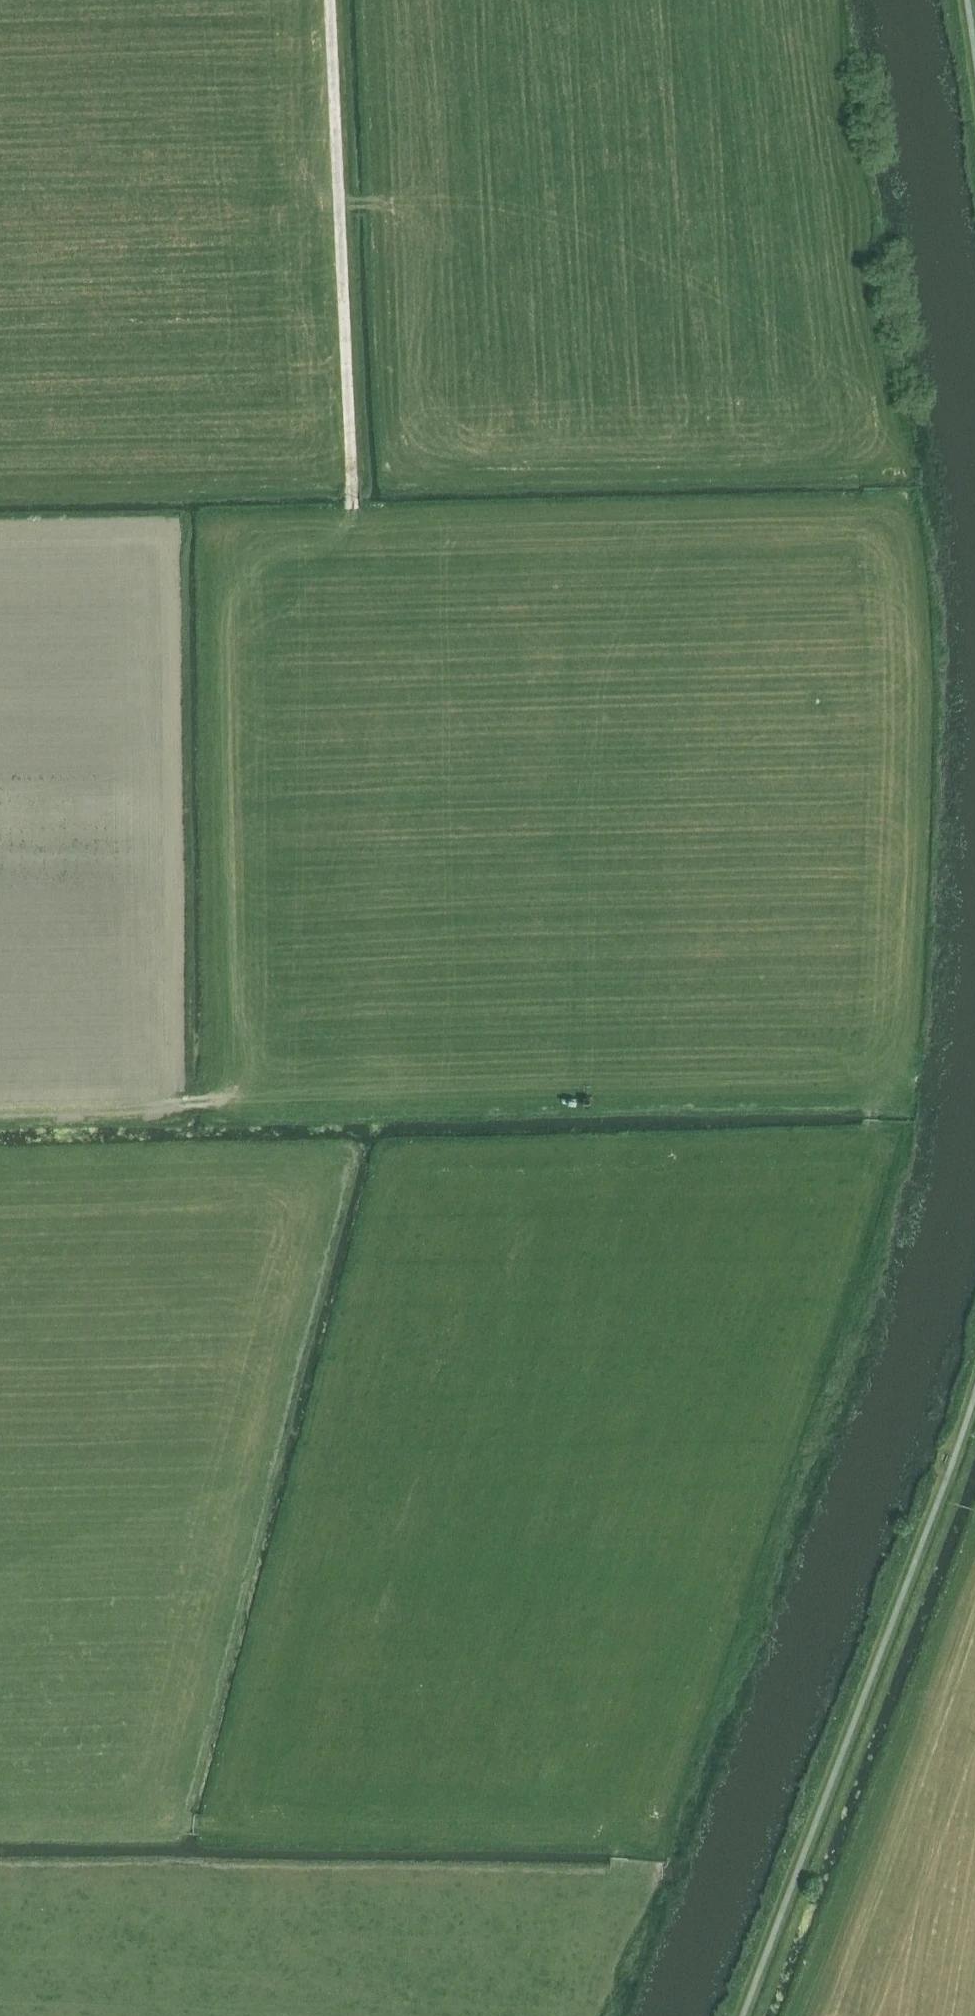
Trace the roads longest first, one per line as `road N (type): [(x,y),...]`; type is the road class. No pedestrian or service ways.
road 1 (track): [(352,506),(329,0)]

